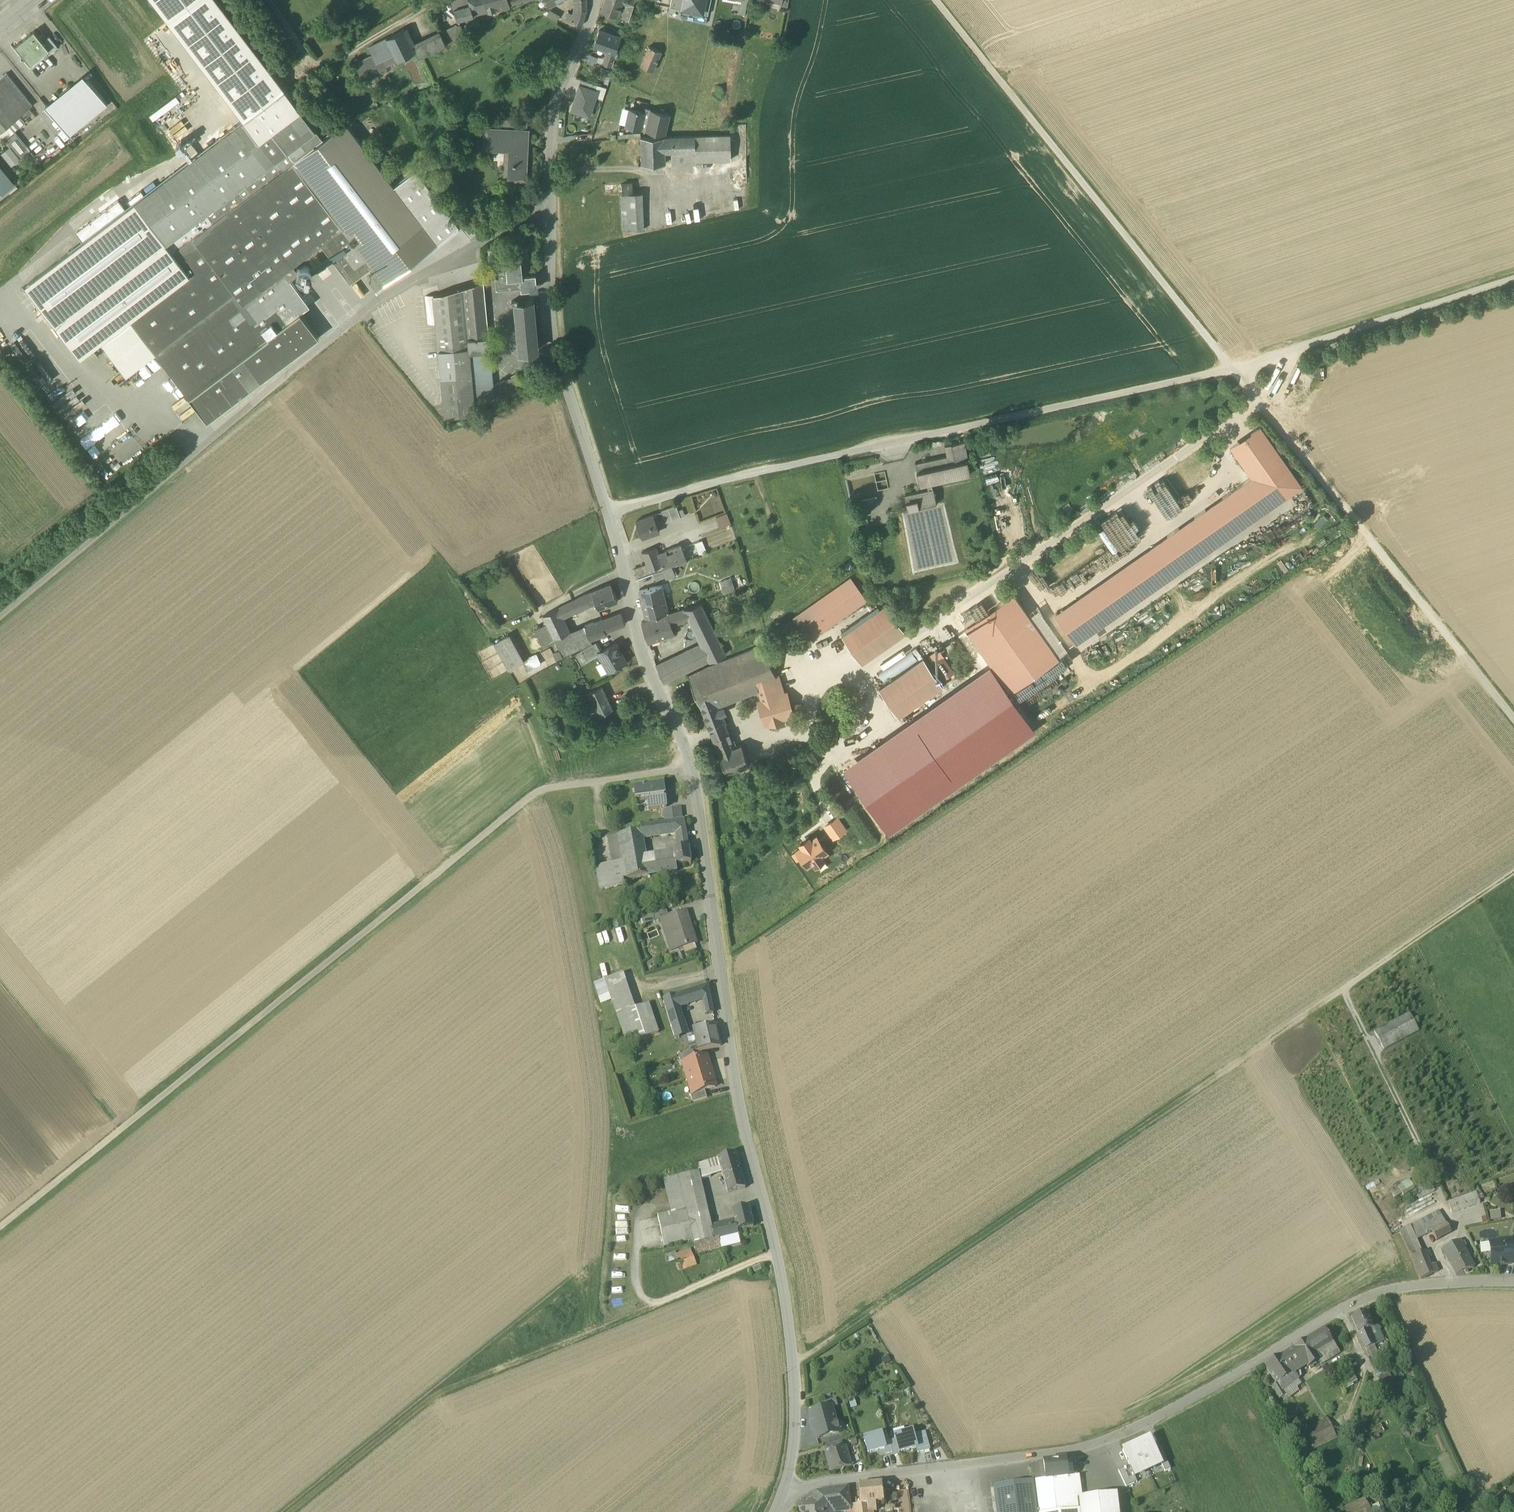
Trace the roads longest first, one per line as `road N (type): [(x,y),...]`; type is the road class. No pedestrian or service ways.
road 1 (residential): [(595,0),(556,107),(549,337),(654,681),(692,769),(737,1096),(779,1253),(792,1348),(796,1416),(784,1497)]
road 2 (track): [(1513,717),(935,0)]
road 3 (track): [(793,1365),(1513,874)]
road 4 (track): [(0,1227),(542,788),(692,769)]
road 5 (residential): [(1513,1280),(1370,1296),(1146,1424),(1069,1451),(811,1485),(784,1497)]
road 6 (track): [(548,205),(384,294),(0,618)]
road 7 (track): [(952,431),(1233,368),(1513,278)]
road 8 (track): [(779,1253),(431,1397),(289,1511)]

